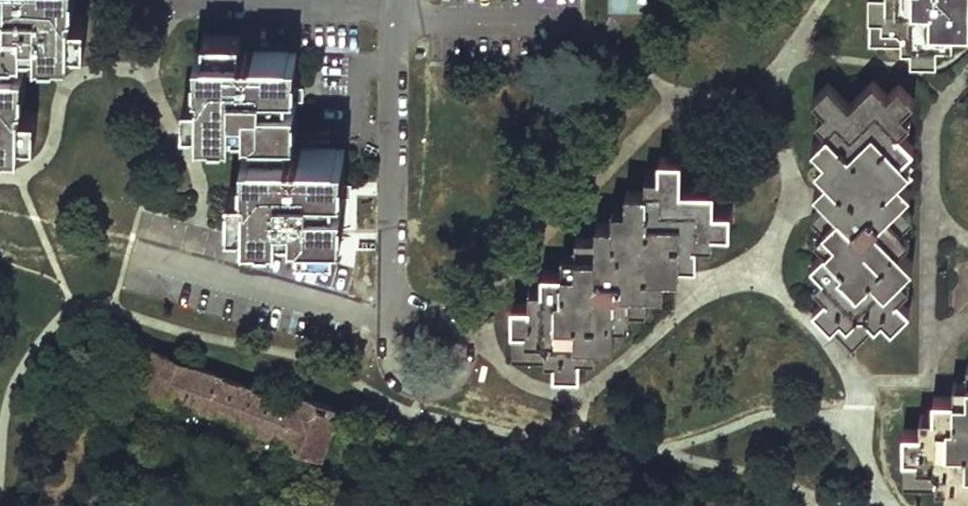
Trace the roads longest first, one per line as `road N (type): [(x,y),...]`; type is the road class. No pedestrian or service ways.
road 1 (residential): [(398,0),(387,299),(399,324)]
road 2 (residential): [(399,324),(389,348),(393,366),(422,384),(439,381),(458,362),(458,336),(431,314),(411,316)]

